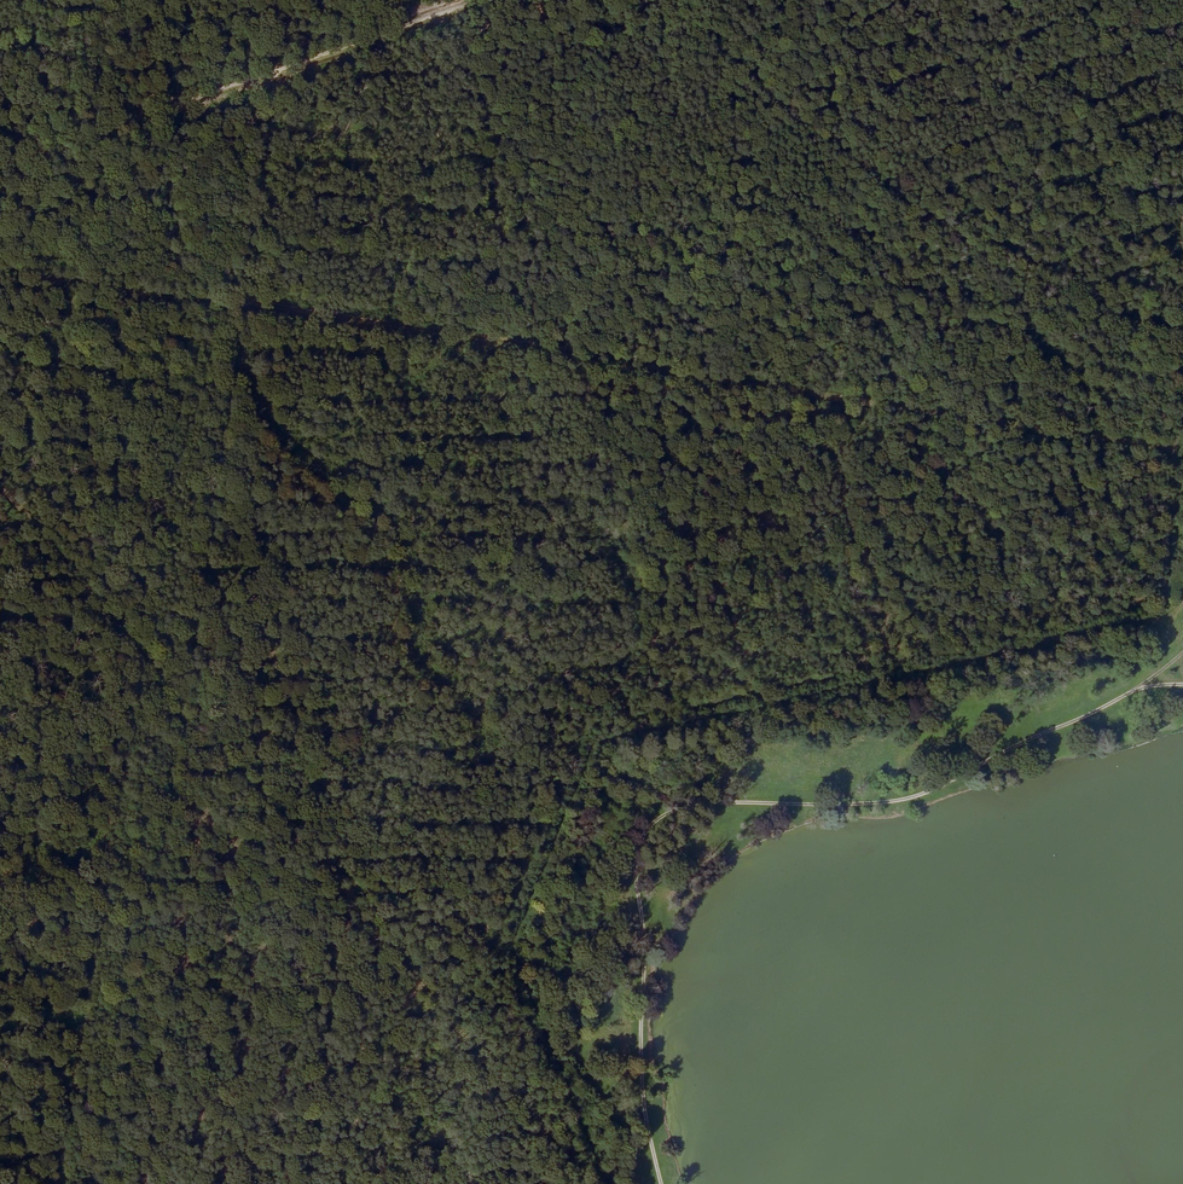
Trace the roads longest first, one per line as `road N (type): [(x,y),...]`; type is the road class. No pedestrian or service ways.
road 1 (track): [(108,1183),(277,70)]
road 2 (unclassified): [(1138,687),(917,797),(847,805),(695,804),(647,828),(634,863),(642,960),(638,1048),(658,1183)]
road 3 (track): [(0,167),(475,0)]

